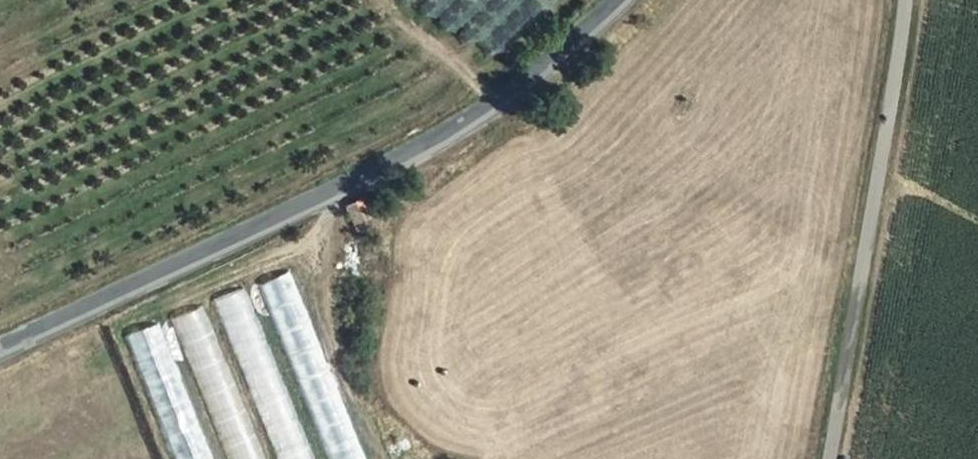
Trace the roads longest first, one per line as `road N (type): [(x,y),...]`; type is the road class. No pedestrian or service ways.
road 1 (tertiary): [(0,351),(483,125),(626,0)]
road 2 (unclassified): [(908,0),(828,458)]

